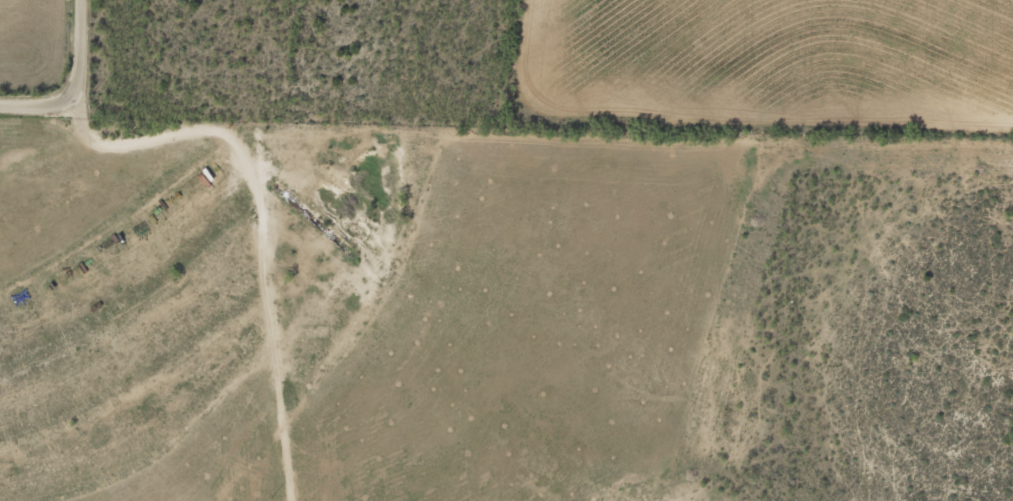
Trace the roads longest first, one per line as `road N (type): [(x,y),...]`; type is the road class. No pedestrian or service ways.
road 1 (residential): [(313,500),(299,353),(244,178),(114,128),(94,83)]
road 2 (residential): [(0,84),(94,83),(114,48),(115,0)]

